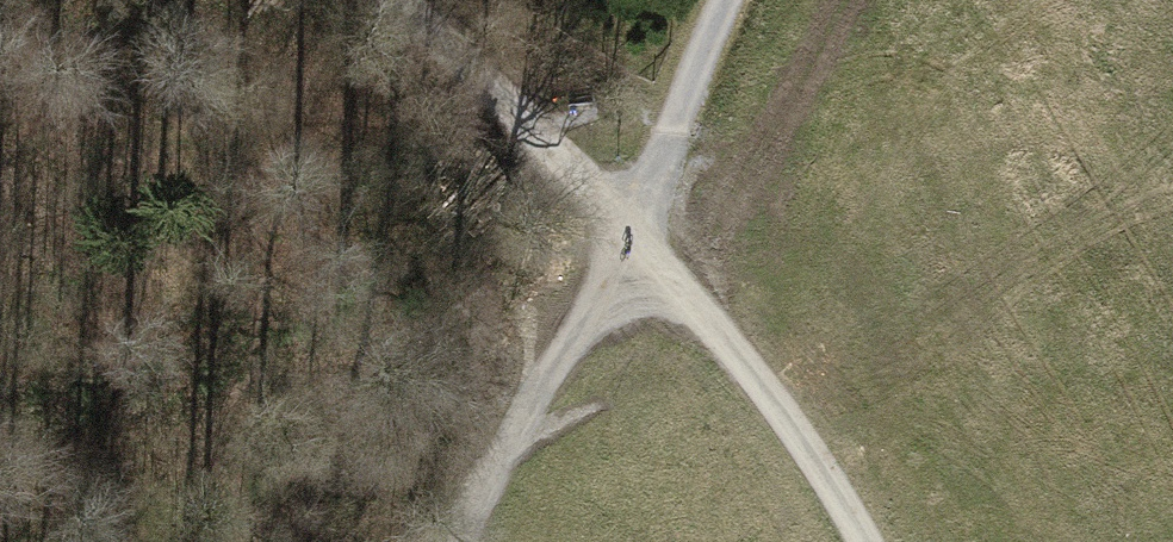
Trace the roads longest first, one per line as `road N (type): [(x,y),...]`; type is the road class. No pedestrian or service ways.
road 1 (track): [(865,541),(628,235),(511,107),(395,0)]
road 2 (track): [(461,541),(628,235),(715,0)]

